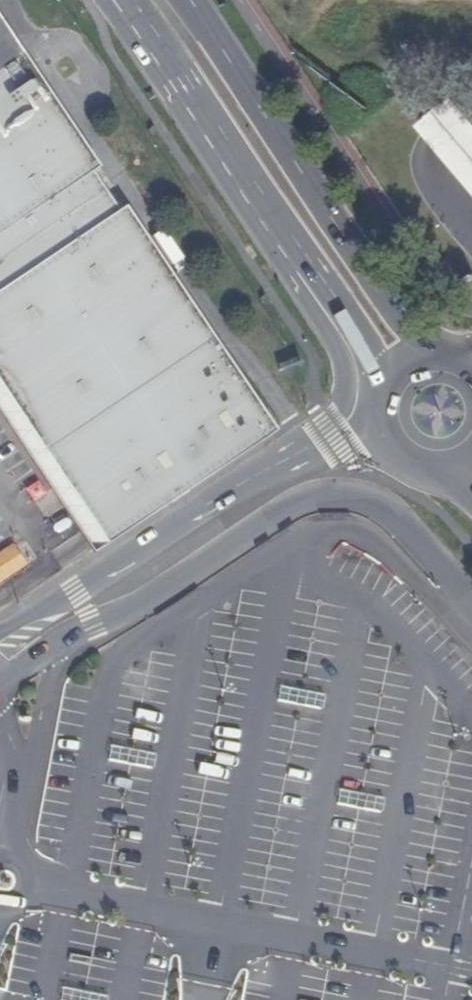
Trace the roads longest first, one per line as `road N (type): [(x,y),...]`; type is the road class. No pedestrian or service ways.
road 1 (unclassified): [(0,686),(287,503),(339,490),(392,506),(471,608)]
road 2 (primary): [(441,361),(368,267),(189,0)]
road 3 (unclassified): [(333,433),(0,639)]
road 4 (primary): [(121,0),(323,300)]
road 5 (unclassified): [(323,300),(343,368),(333,433)]

